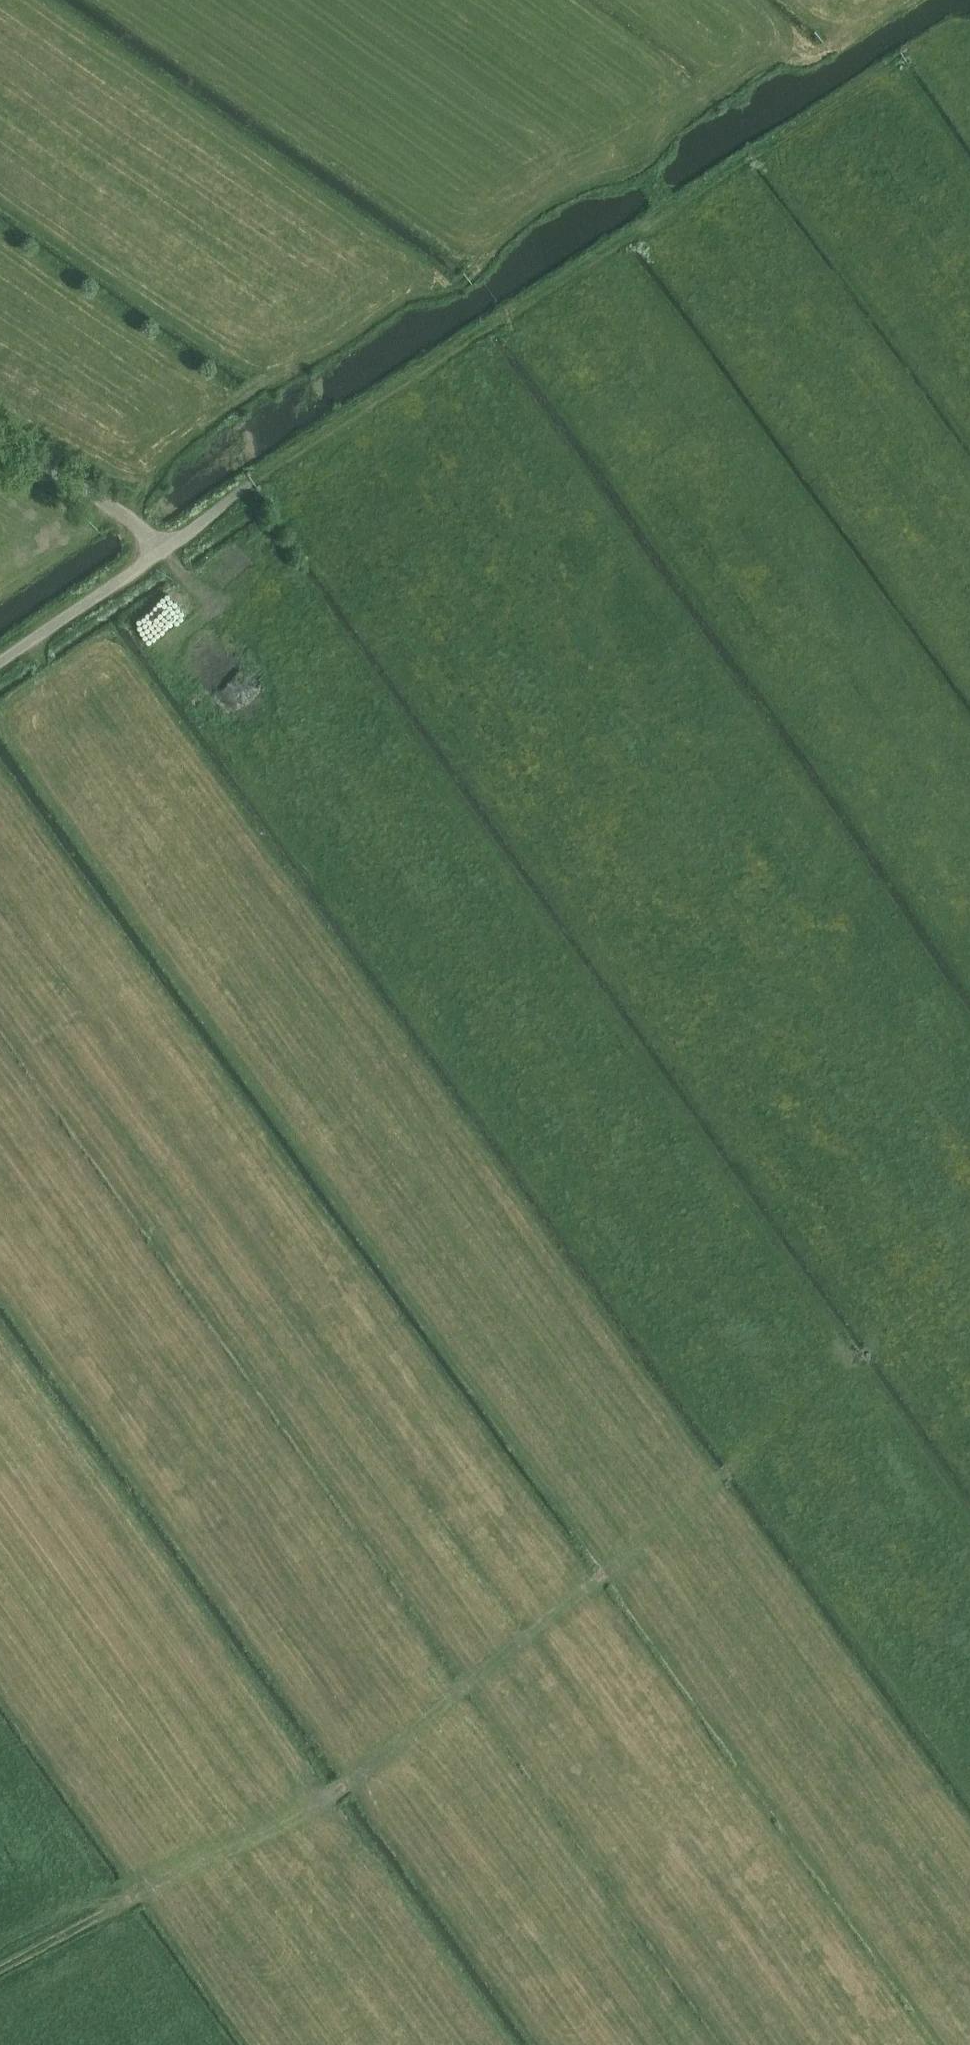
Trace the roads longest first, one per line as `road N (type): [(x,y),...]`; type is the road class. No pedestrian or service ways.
road 1 (unclassified): [(170,549),(0,666)]
road 2 (unclassified): [(170,549),(0,449)]

